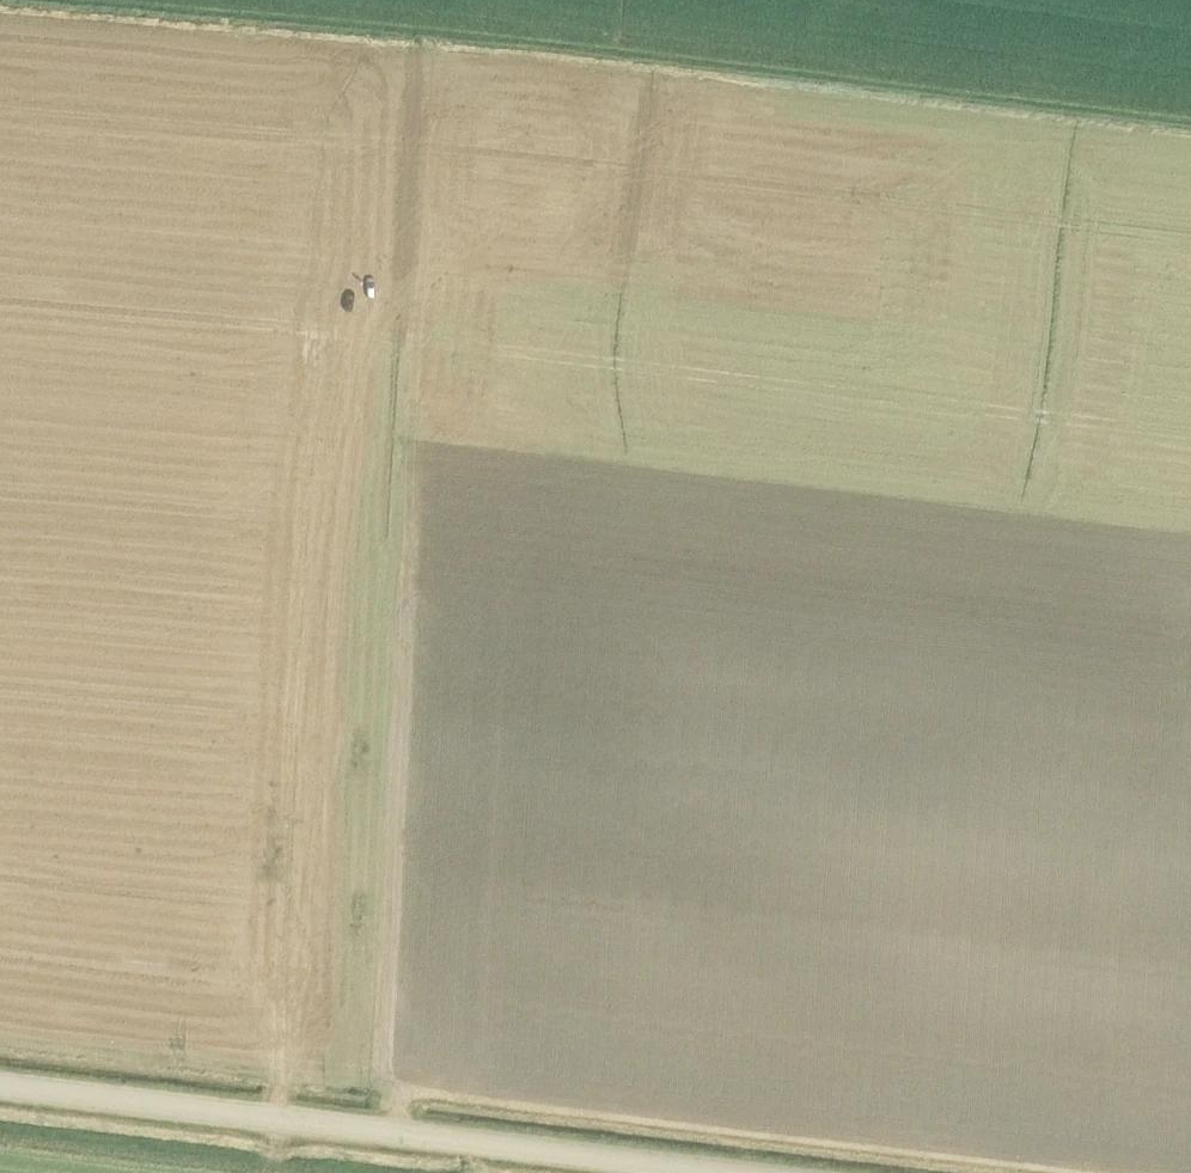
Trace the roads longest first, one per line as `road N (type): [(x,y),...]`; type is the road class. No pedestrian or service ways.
road 1 (unclassified): [(718,1172),(0,1088)]

